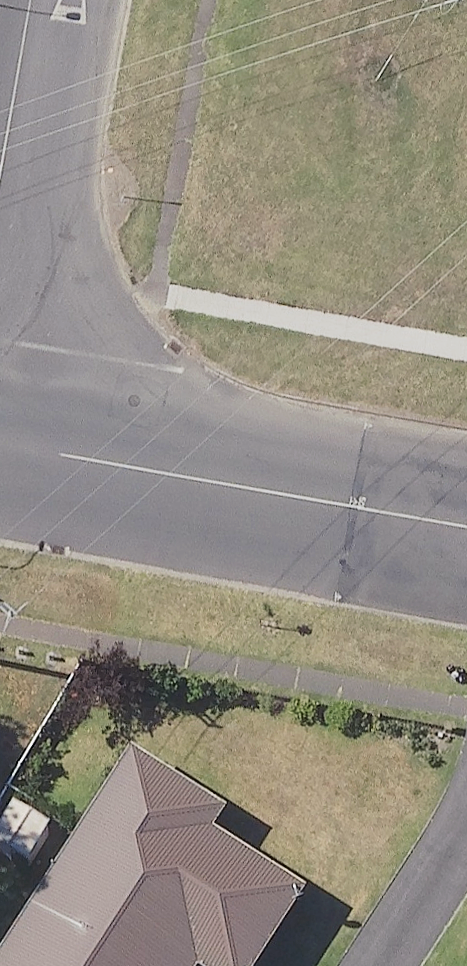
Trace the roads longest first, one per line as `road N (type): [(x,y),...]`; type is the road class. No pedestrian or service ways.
road 1 (residential): [(0,443),(466,529)]
road 2 (unclassified): [(0,170),(30,0)]
road 3 (unclassified): [(466,836),(384,965)]

